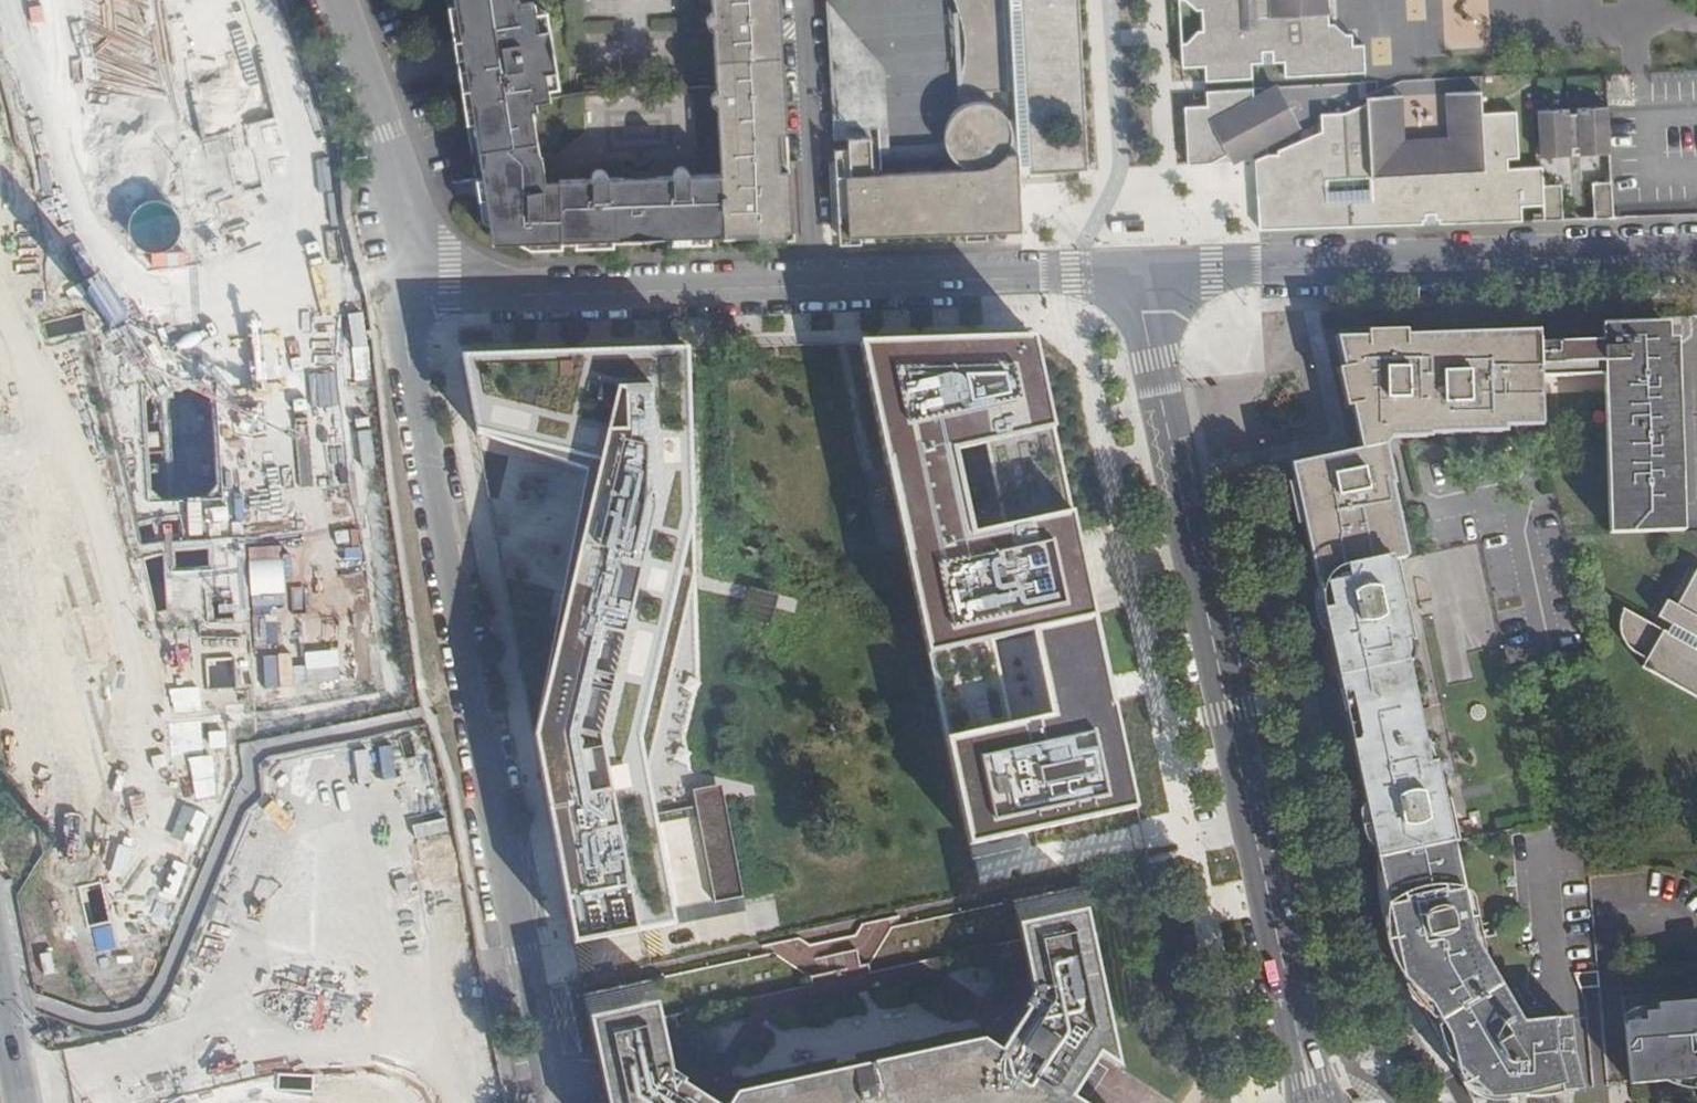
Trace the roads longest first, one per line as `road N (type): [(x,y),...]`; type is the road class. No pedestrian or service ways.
road 1 (residential): [(553,1102),(402,329),(405,304),(433,246)]
road 2 (residential): [(1137,272),(1313,1102)]
road 3 (residential): [(1137,272),(542,291),(496,287),(433,246)]
road 4 (residential): [(1696,252),(1137,272)]
road 5 (unknown): [(136,1102),(176,1072),(255,1052),(336,1066),(383,1102)]
road 6 (residential): [(433,246),(334,0)]
road 7 (primary): [(25,1102),(0,975)]

